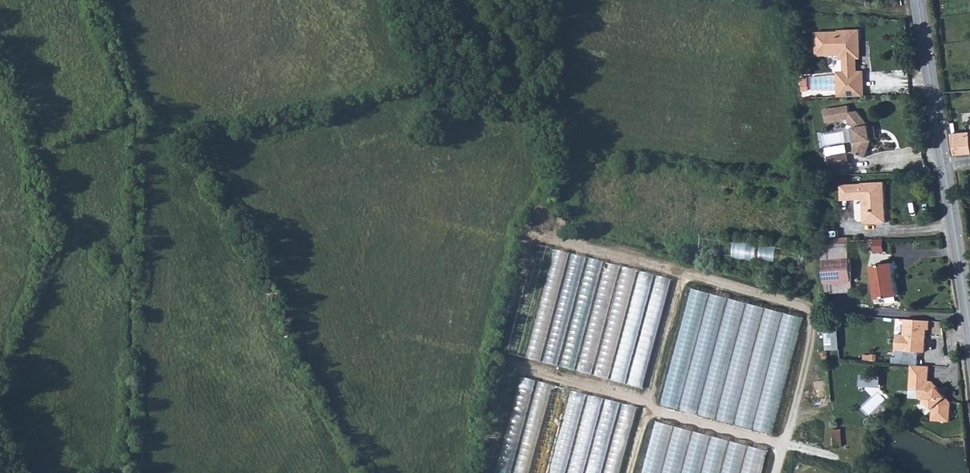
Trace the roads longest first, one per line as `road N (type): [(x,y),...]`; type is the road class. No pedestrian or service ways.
road 1 (tertiary): [(916,0),(969,340)]
road 2 (track): [(819,307),(967,318)]

